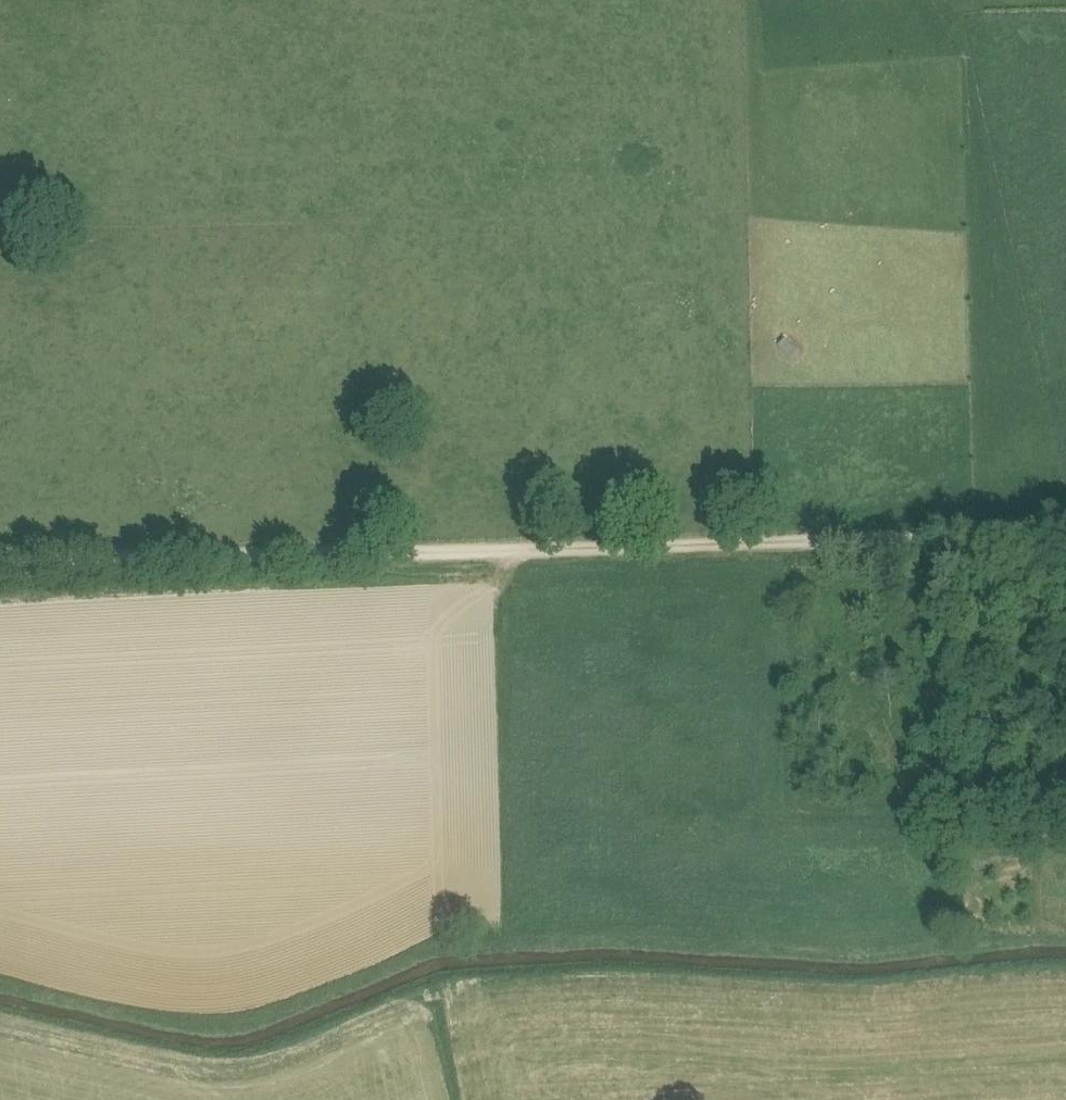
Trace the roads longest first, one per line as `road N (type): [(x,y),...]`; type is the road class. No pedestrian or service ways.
road 1 (track): [(0,565),(1065,533)]

